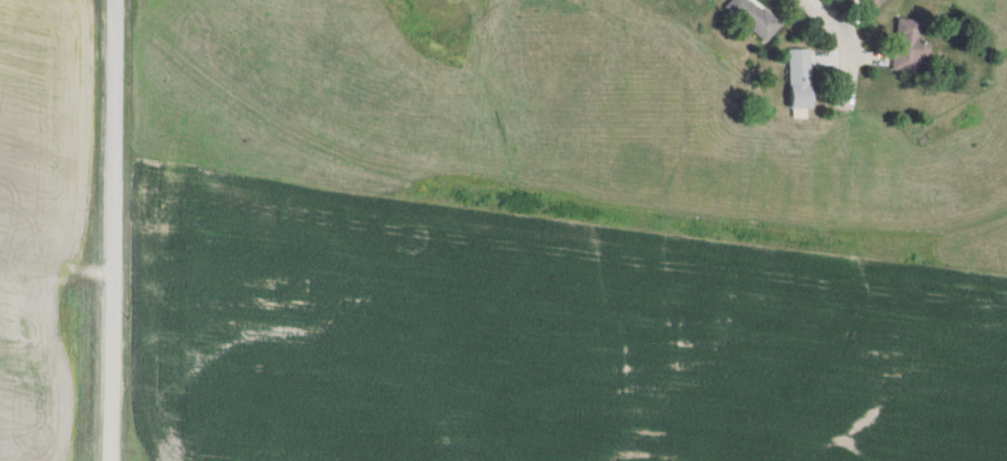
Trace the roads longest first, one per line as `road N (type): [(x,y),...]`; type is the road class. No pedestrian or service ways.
road 1 (residential): [(112,460),(117,0)]
road 2 (residential): [(842,106),(848,45),(804,0)]

